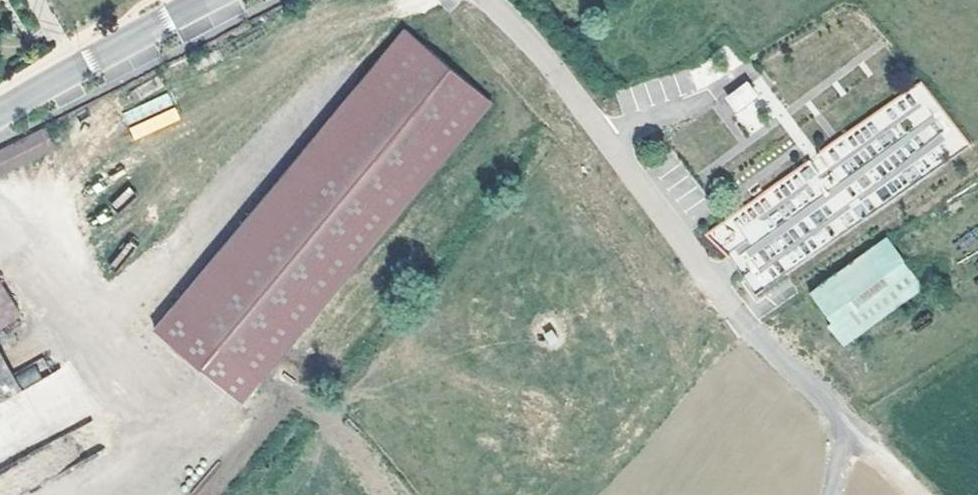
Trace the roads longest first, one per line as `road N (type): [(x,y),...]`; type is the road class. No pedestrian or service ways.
road 1 (unclassified): [(480,0),(531,49),(735,317)]
road 2 (track): [(735,317),(906,494)]
road 3 (secondary): [(0,111),(207,0)]

